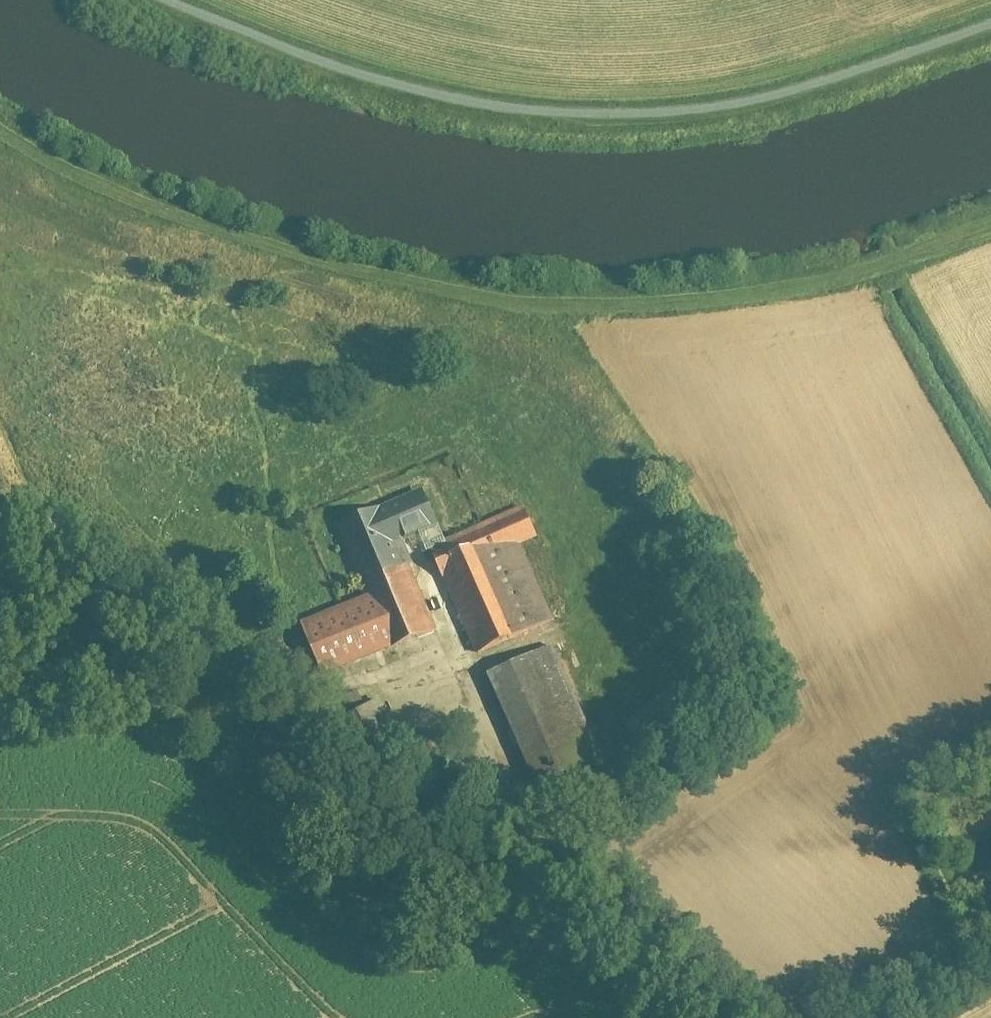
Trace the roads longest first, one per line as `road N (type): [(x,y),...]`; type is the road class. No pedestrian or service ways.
road 1 (track): [(990,960),(881,1017)]

